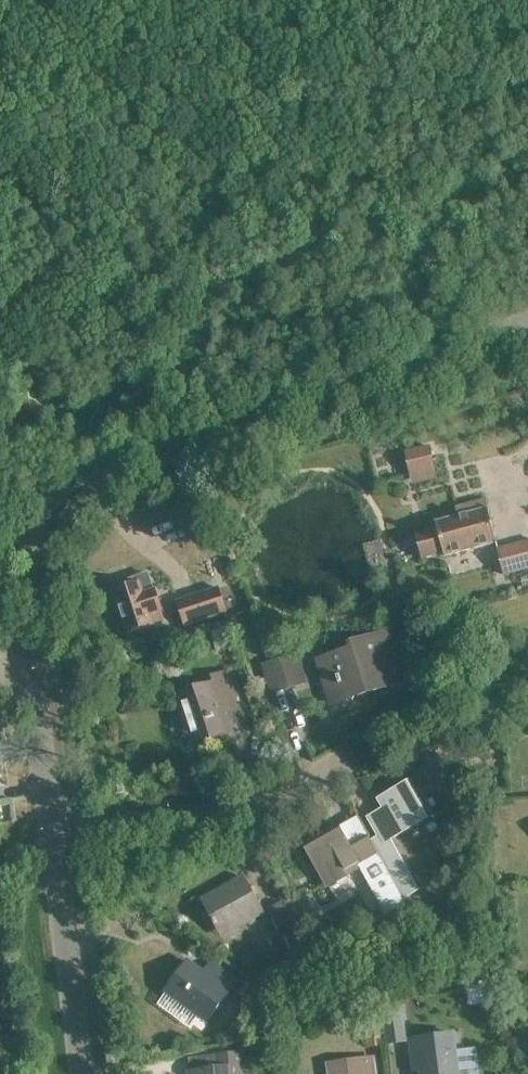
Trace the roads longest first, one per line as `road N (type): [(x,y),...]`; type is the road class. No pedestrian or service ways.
road 1 (residential): [(22,649),(34,548),(47,510),(74,477),(527,325)]
road 2 (track): [(394,57),(317,126),(103,403)]
road 3 (residential): [(49,826),(256,800),(332,759)]
road 4 (residential): [(84,1073),(49,826)]
road 5 (residential): [(49,826),(22,649)]
road 6 (track): [(394,57),(527,29)]

